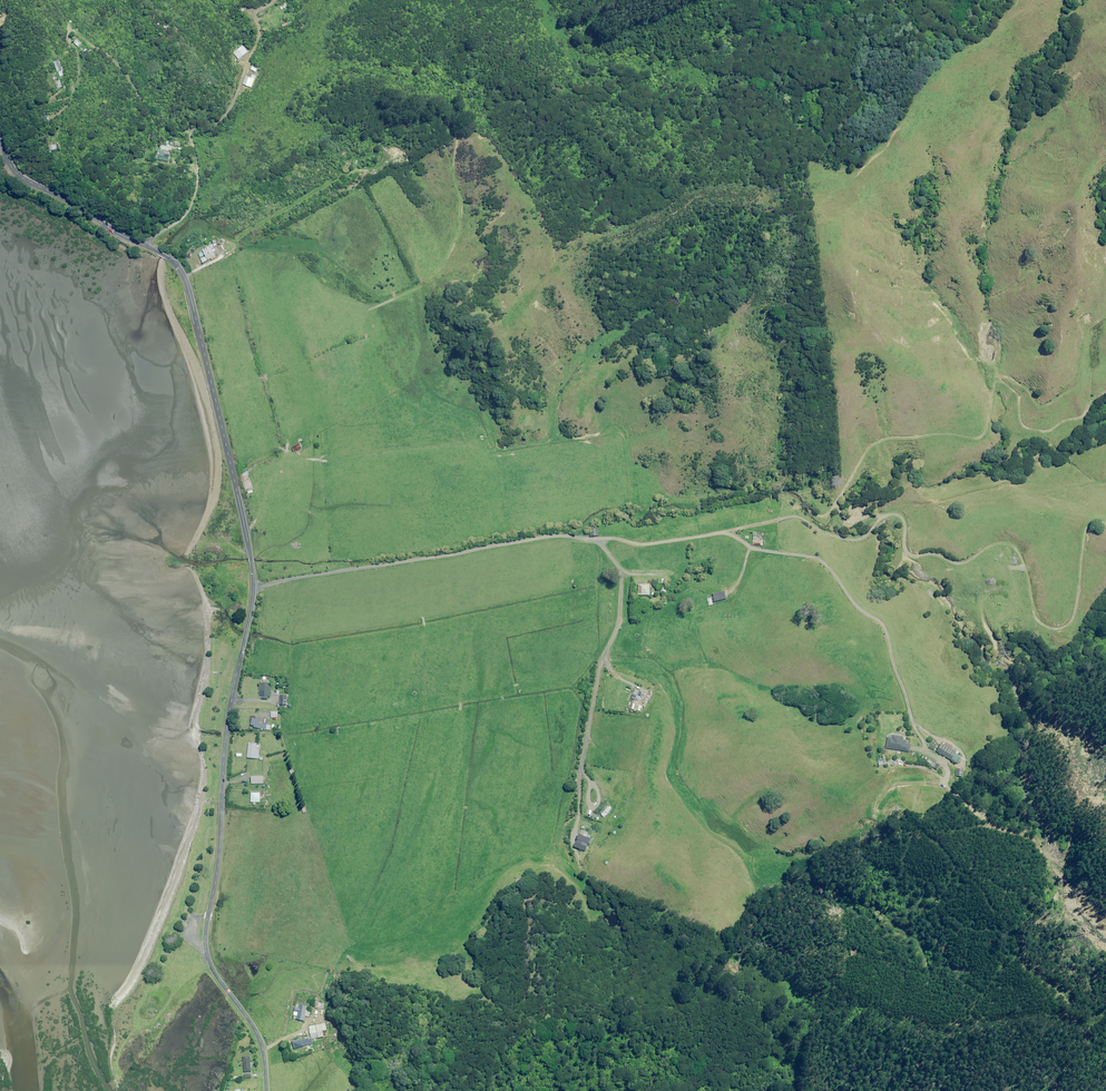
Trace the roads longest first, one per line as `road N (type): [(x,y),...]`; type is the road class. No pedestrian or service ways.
road 1 (tertiary): [(166,257),(186,281),(253,574),(205,937),(217,974),(260,1036),(268,1090)]
road 2 (track): [(1105,523),(1089,529),(1078,607),(1060,628),(1022,604),(999,548),(959,563),(916,556),(896,514),(859,540),(830,535),(802,517),(723,532)]
road 3 (track): [(254,585),(547,536),(641,544),(723,532)]
road 4 (track): [(877,802),(895,785),(946,781),(949,769),(913,720),(885,625),(821,560),(758,550),(723,532)]
road 5 (track): [(784,518),(795,507),(831,511),(881,441),(983,437),(994,359)]
road 6 (track): [(146,246),(193,203),(200,168),(194,135),(232,108),(259,39),(256,15),(274,0)]
road 7 (track): [(197,131),(169,125),(121,65),(73,31),(67,38),(79,51),(80,78),(70,102),(51,115)]
road 8 (tertiary): [(166,257),(26,180),(0,141)]

